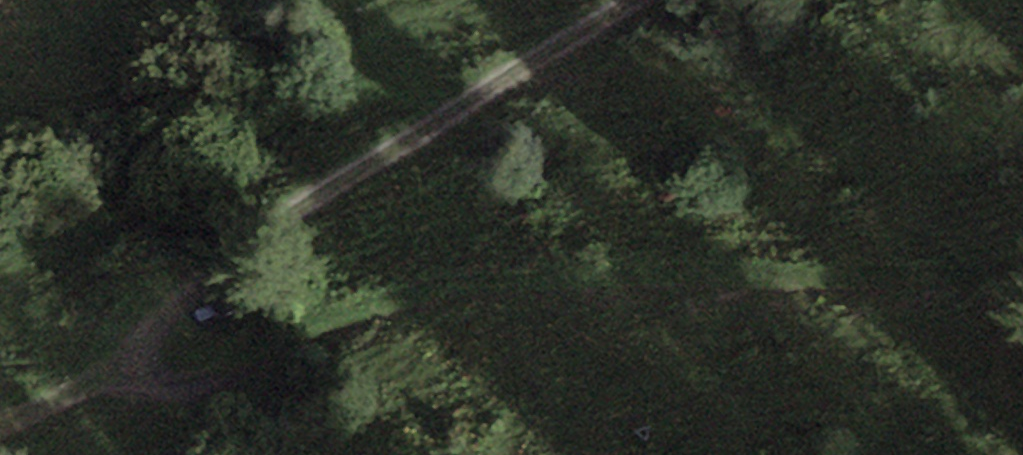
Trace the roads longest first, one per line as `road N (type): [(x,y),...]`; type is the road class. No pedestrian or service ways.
road 1 (track): [(1022,291),(722,274),(383,289),(244,369),(161,375),(119,363)]
road 2 (track): [(650,0),(298,211),(77,391),(0,421)]

